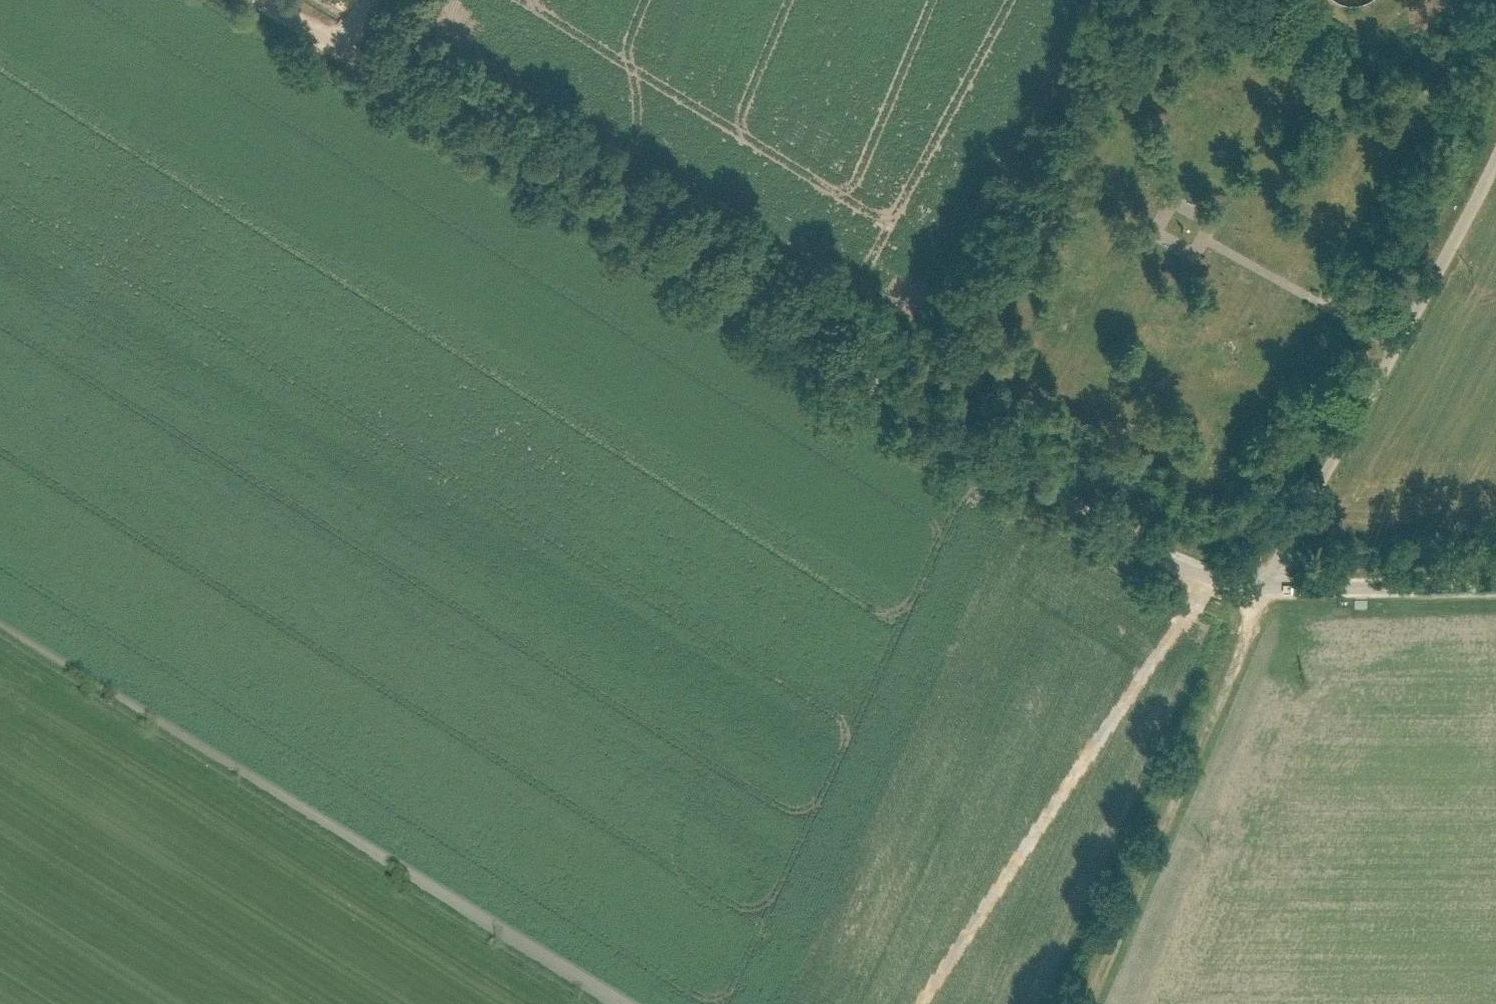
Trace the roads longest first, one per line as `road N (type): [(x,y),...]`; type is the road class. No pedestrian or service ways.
road 1 (unclassified): [(1259,584),(1179,566),(1134,544),(253,0)]
road 2 (unclassified): [(1259,584),(1495,138)]
road 3 (track): [(1061,1003),(1259,584)]
road 4 (unclassified): [(1495,586),(1259,584)]

